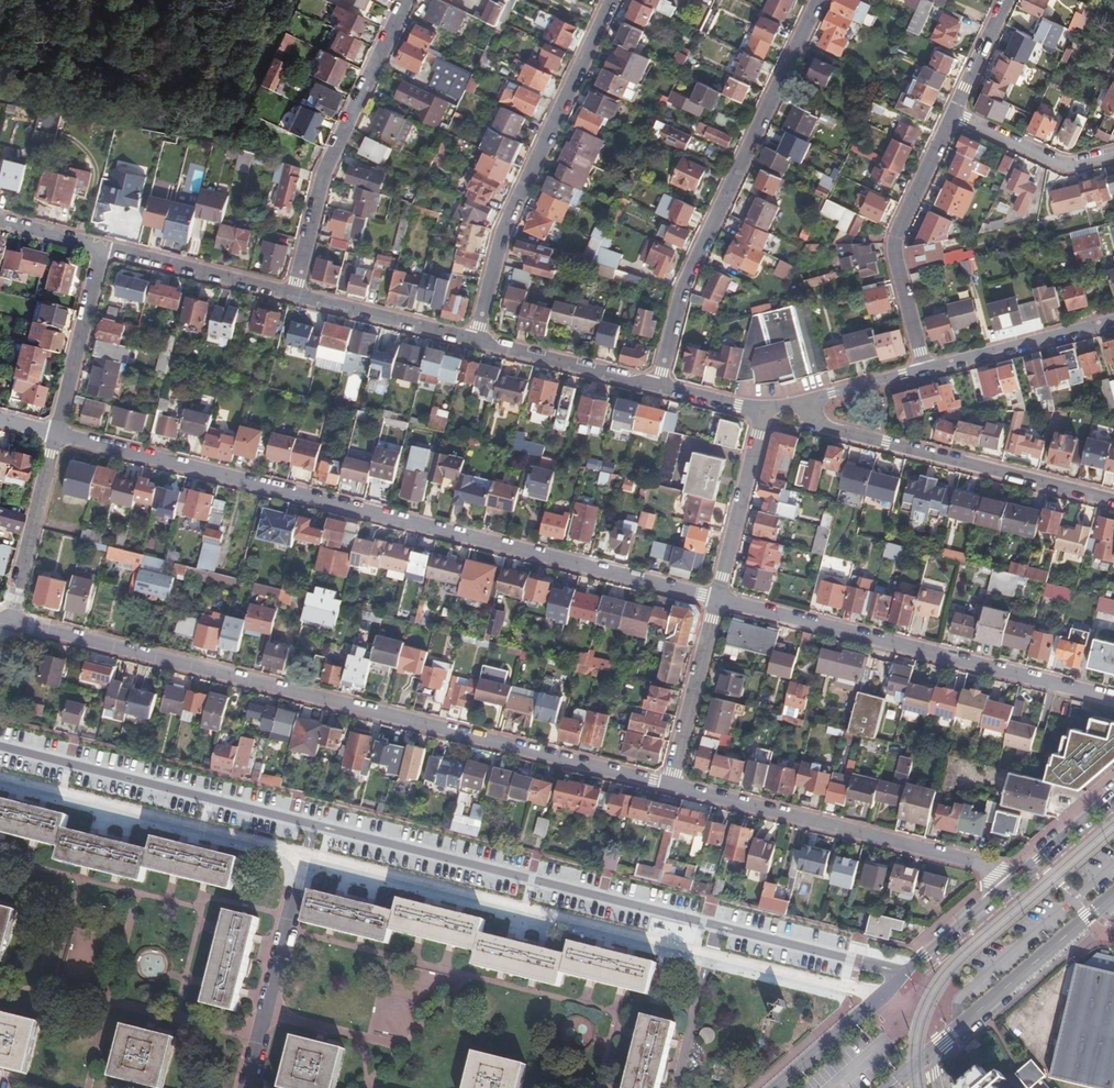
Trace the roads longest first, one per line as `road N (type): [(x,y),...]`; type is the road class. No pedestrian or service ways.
road 1 (residential): [(8,620),(669,784)]
road 2 (residential): [(59,434),(717,598)]
road 3 (residential): [(821,0),(685,287),(658,383)]
road 4 (residential): [(714,924),(310,824)]
road 5 (residential): [(707,952),(303,852)]
road 6 (residential): [(717,598),(1113,701)]
road 7 (residential): [(476,339),(504,231),(615,0)]
road 8 (residential): [(669,784),(982,863),(1006,883)]
road 9 (residential): [(1113,498),(811,421),(803,401)]
road 10 (residential): [(310,824),(0,745)]
road 11 (residential): [(297,293),(323,172),(404,0)]
road 12 (residential): [(303,852),(0,778)]
road 13 (residential): [(953,111),(891,243),(925,369)]
road 14 (residential): [(247,1087),(303,852)]
road 15 (secondary): [(933,1050),(1113,894)]
road 16 (residential): [(297,293),(100,245)]
road 17 (residential): [(908,970),(714,924)]
road 18 (residential): [(925,369),(1113,319)]
road 19 (residential): [(100,245),(59,434)]
road 20 (residential): [(762,410),(717,598)]
road 21 (residential): [(59,434),(8,620)]
road 22 (residential): [(717,598),(669,784)]
road 23 (residential): [(658,383),(476,339)]
road 24 (residential): [(476,339),(297,293)]
road 25 (residential): [(883,993),(707,952)]
road 26 (residential): [(953,111),(1065,164),(1113,156)]
road 27 (secondary): [(883,993),(778,1087)]
road 28 (secondary): [(1113,792),(1006,883)]
road 29 (unclassified): [(707,952),(675,1087)]
road 30 (secondary): [(1006,883),(908,970)]
road 31 (residential): [(803,401),(925,369)]
road 32 (residential): [(1004,0),(953,111)]

